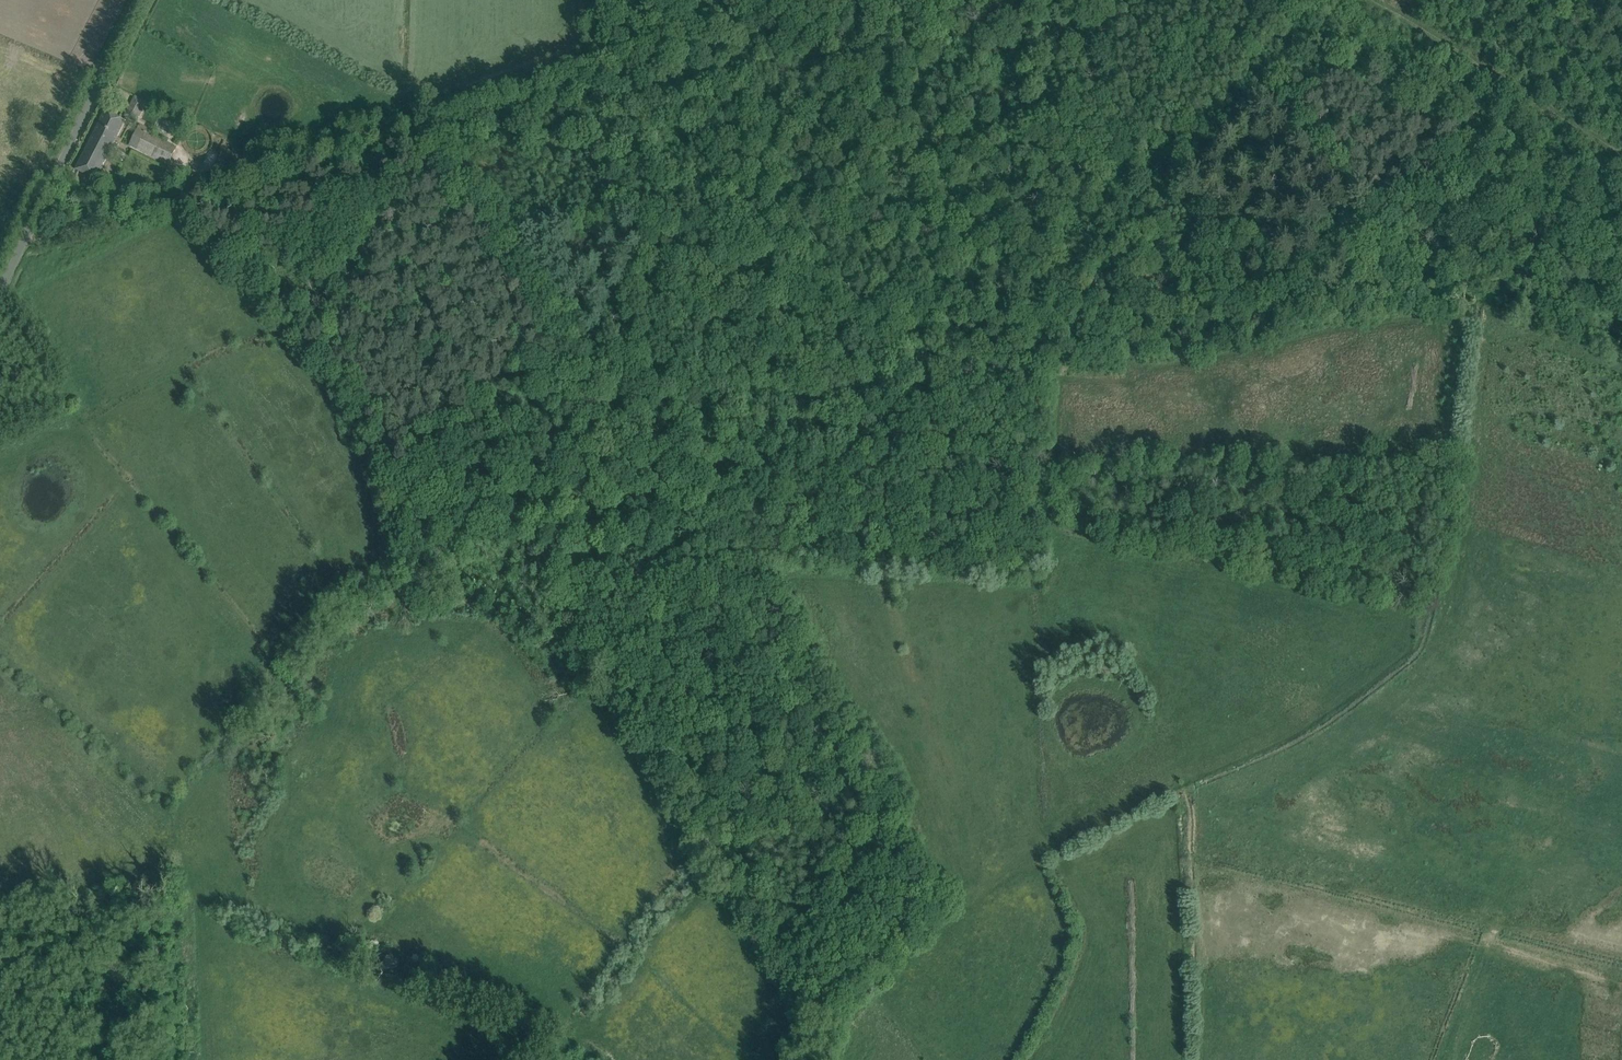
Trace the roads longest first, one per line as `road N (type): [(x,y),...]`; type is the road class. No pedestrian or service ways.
road 1 (track): [(418,115),(757,0)]
road 2 (unclassified): [(0,284),(142,0)]
road 3 (track): [(1371,0),(1621,155)]

